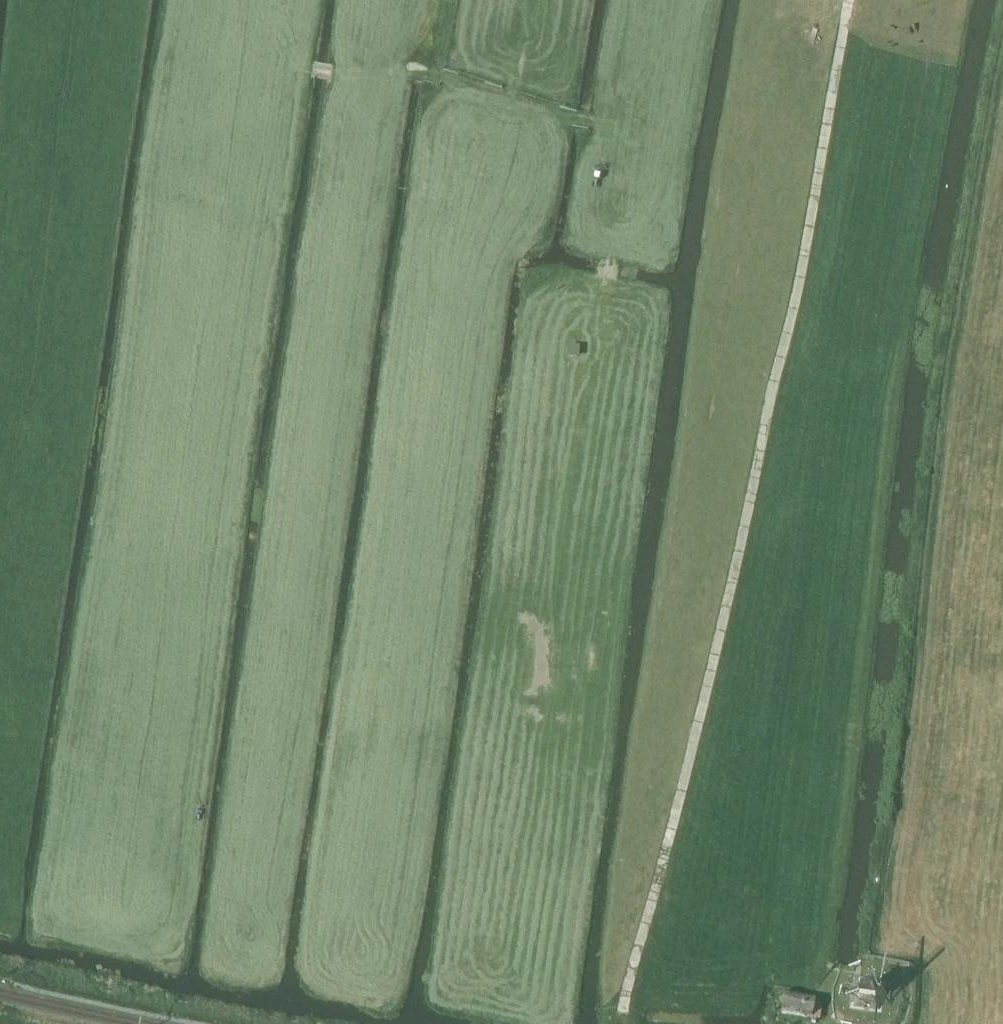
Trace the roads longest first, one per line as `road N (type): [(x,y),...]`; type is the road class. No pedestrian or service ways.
road 1 (track): [(619,1015),(731,592),(848,0)]

